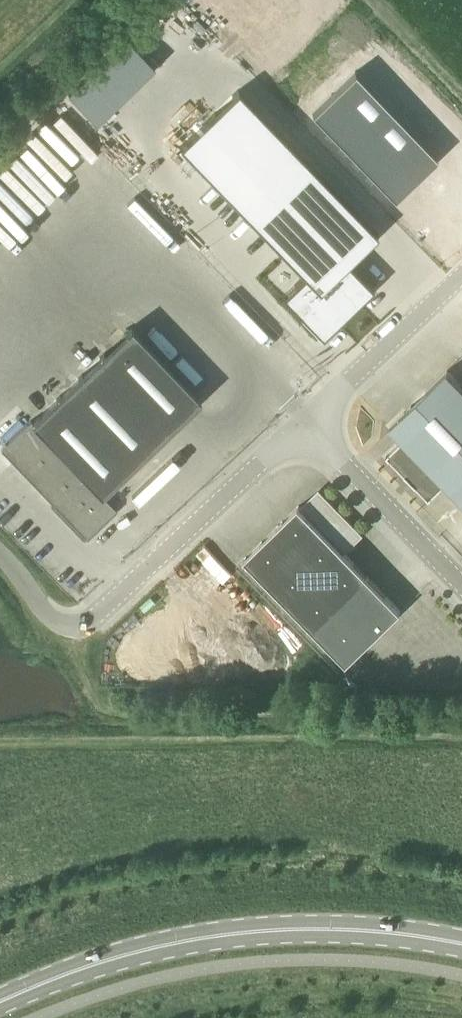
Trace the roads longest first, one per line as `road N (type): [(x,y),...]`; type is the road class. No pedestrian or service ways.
road 1 (secondary): [(0,1003),(113,959),(219,936),(349,930),(461,945)]
road 2 (residential): [(64,628),(91,625),(307,426)]
road 3 (residential): [(307,426),(461,583)]
road 4 (residential): [(307,426),(461,279)]

